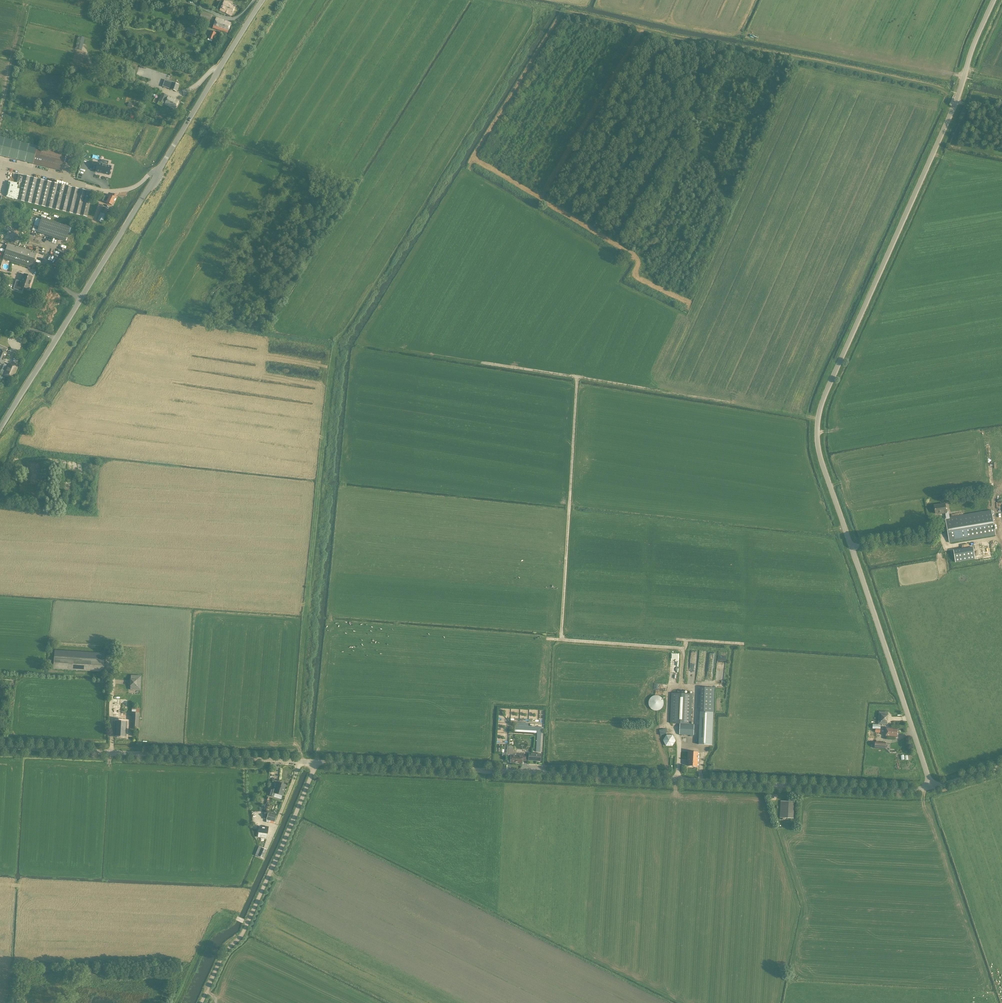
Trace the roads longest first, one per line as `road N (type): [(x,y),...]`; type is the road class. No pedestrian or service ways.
road 1 (unclassified): [(931,788),(0,747)]
road 2 (unclassified): [(931,788),(819,457),(817,422),(993,0)]
road 3 (unclassified): [(0,430),(262,0)]
road 4 (track): [(958,96),(561,11)]
road 5 (track): [(317,762),(248,923)]

